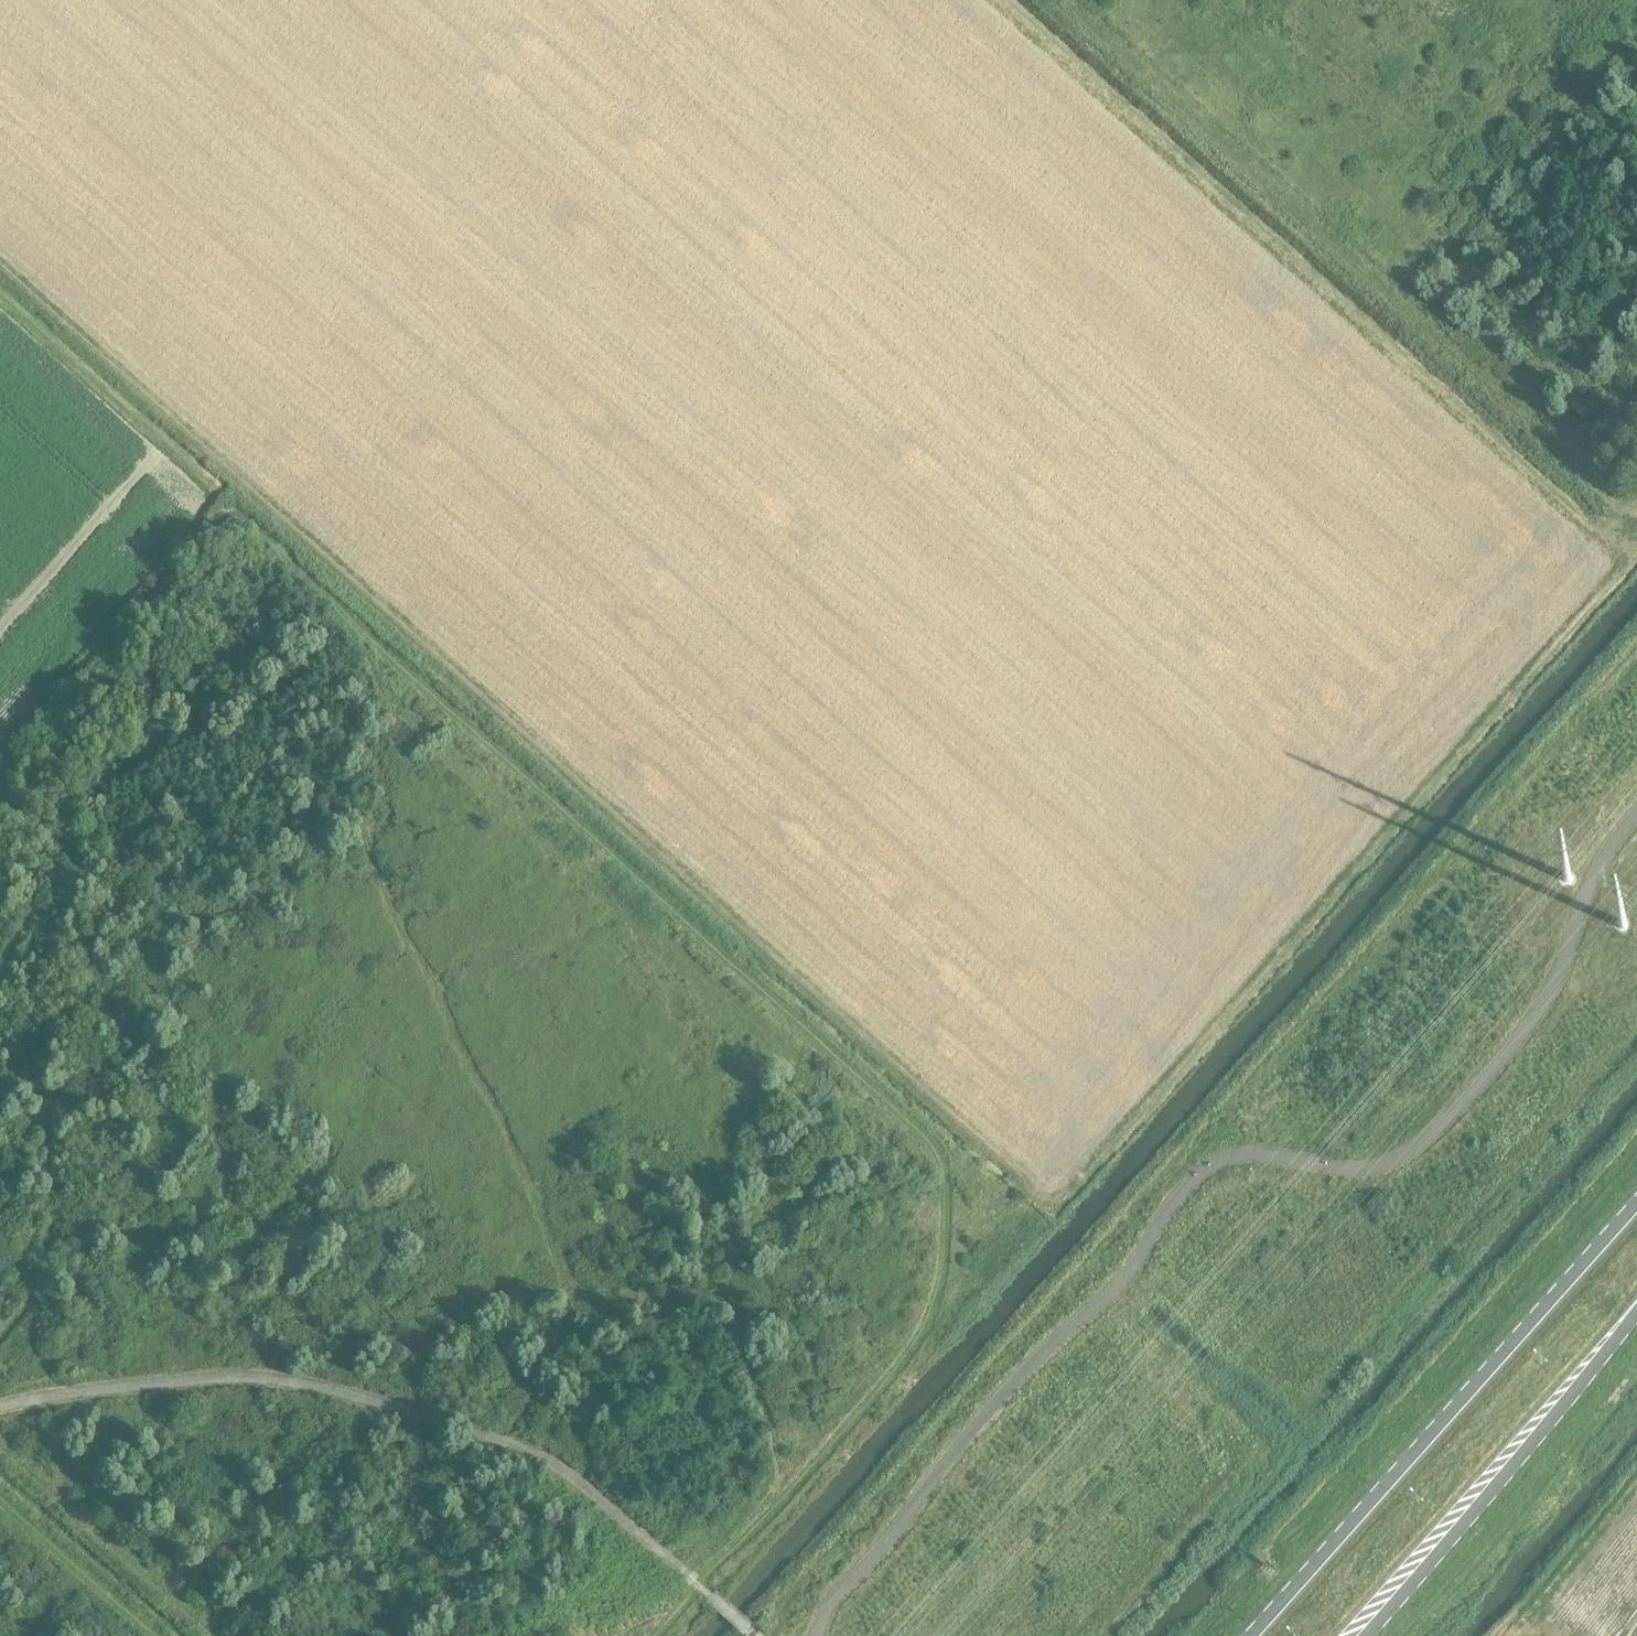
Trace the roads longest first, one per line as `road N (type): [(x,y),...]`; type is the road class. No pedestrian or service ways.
road 1 (primary): [(1636,1193),(1247,1635)]
road 2 (primary): [(1361,1635),(1636,1311)]

